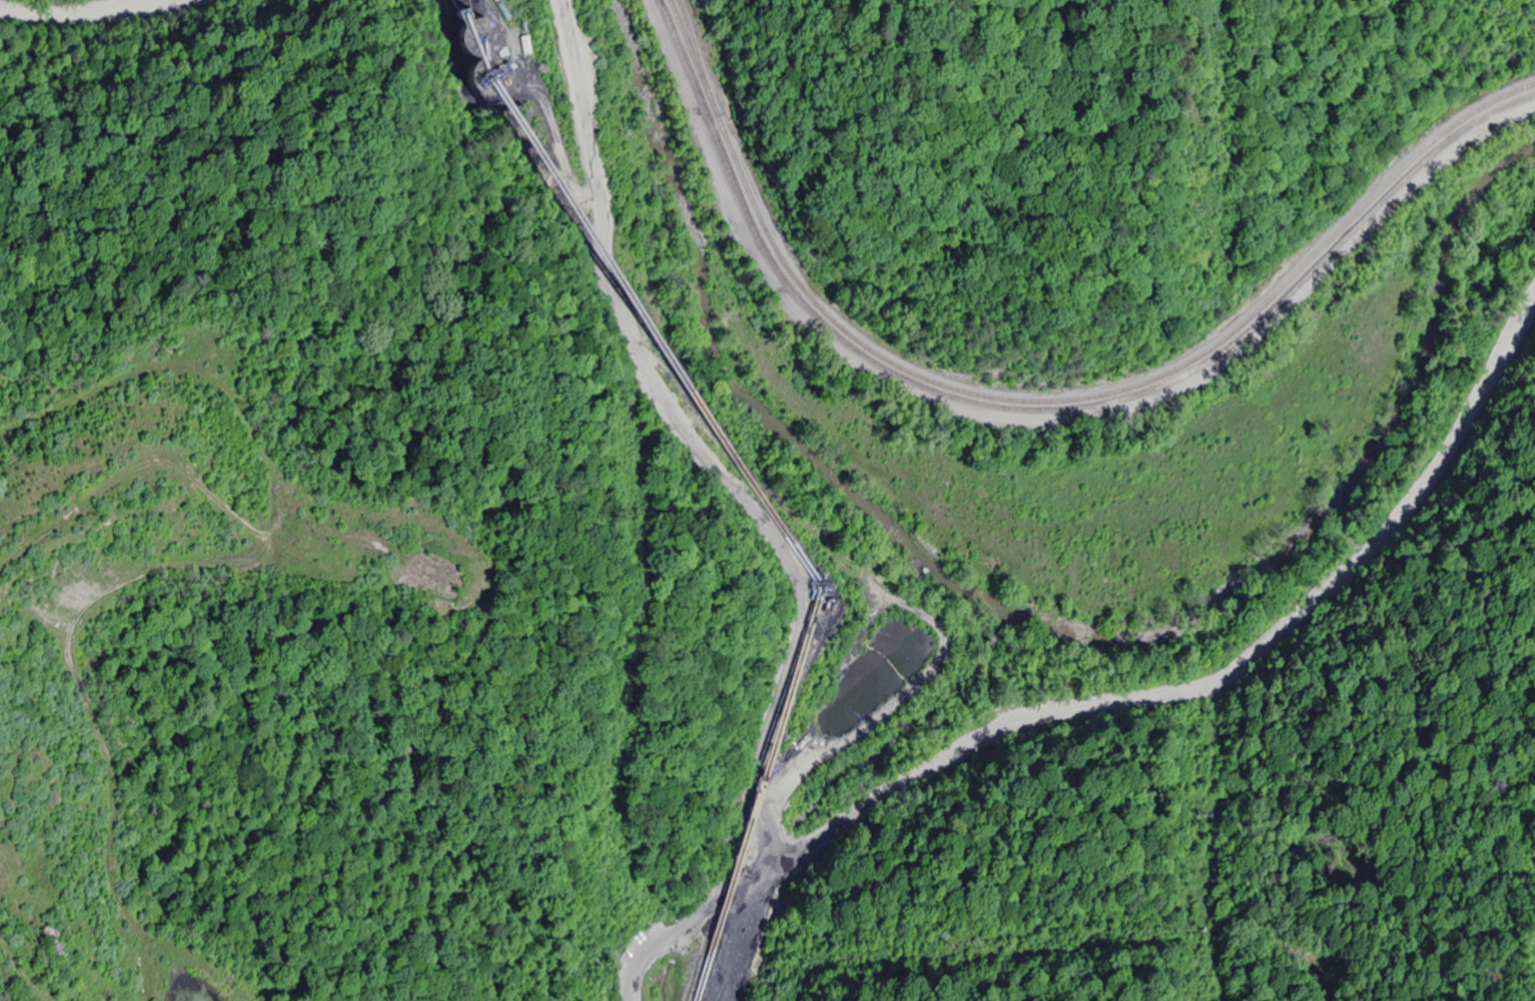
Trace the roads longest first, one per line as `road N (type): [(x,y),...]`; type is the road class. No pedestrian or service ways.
road 1 (residential): [(1534,300),(1436,479),(1384,540),(1259,657),(1196,692),(1015,729),(897,789),(809,850),(789,854),(768,838),(761,810),(803,615),(800,579),(782,543),(649,392),(628,357),(606,290),(595,152),(558,0)]
road 2 (residential): [(195,0),(135,13),(0,18)]
road 3 (residential): [(748,1000),(793,854)]

